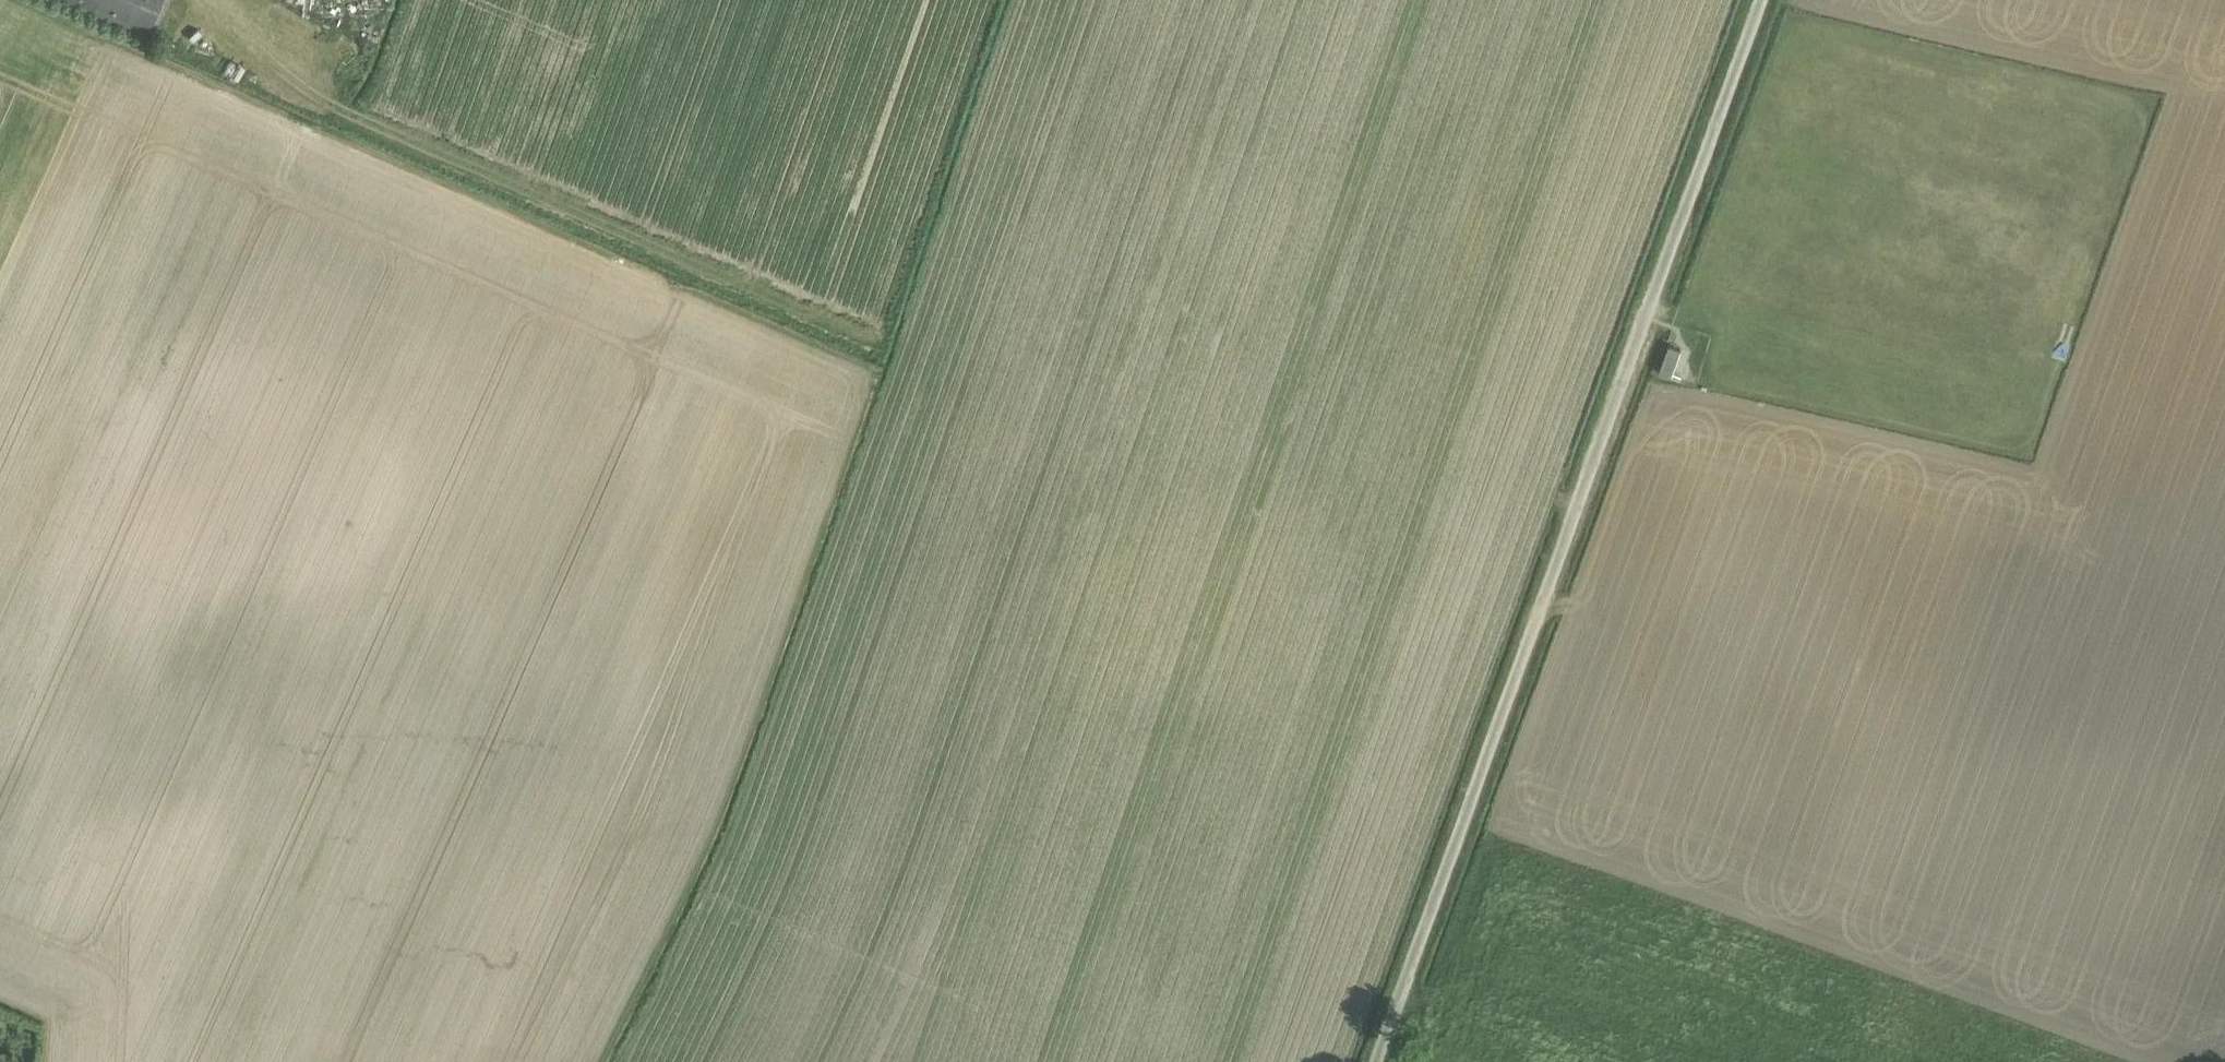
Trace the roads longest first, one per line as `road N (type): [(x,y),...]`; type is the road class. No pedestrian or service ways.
road 1 (unclassified): [(1375,1061),(1760,0)]

